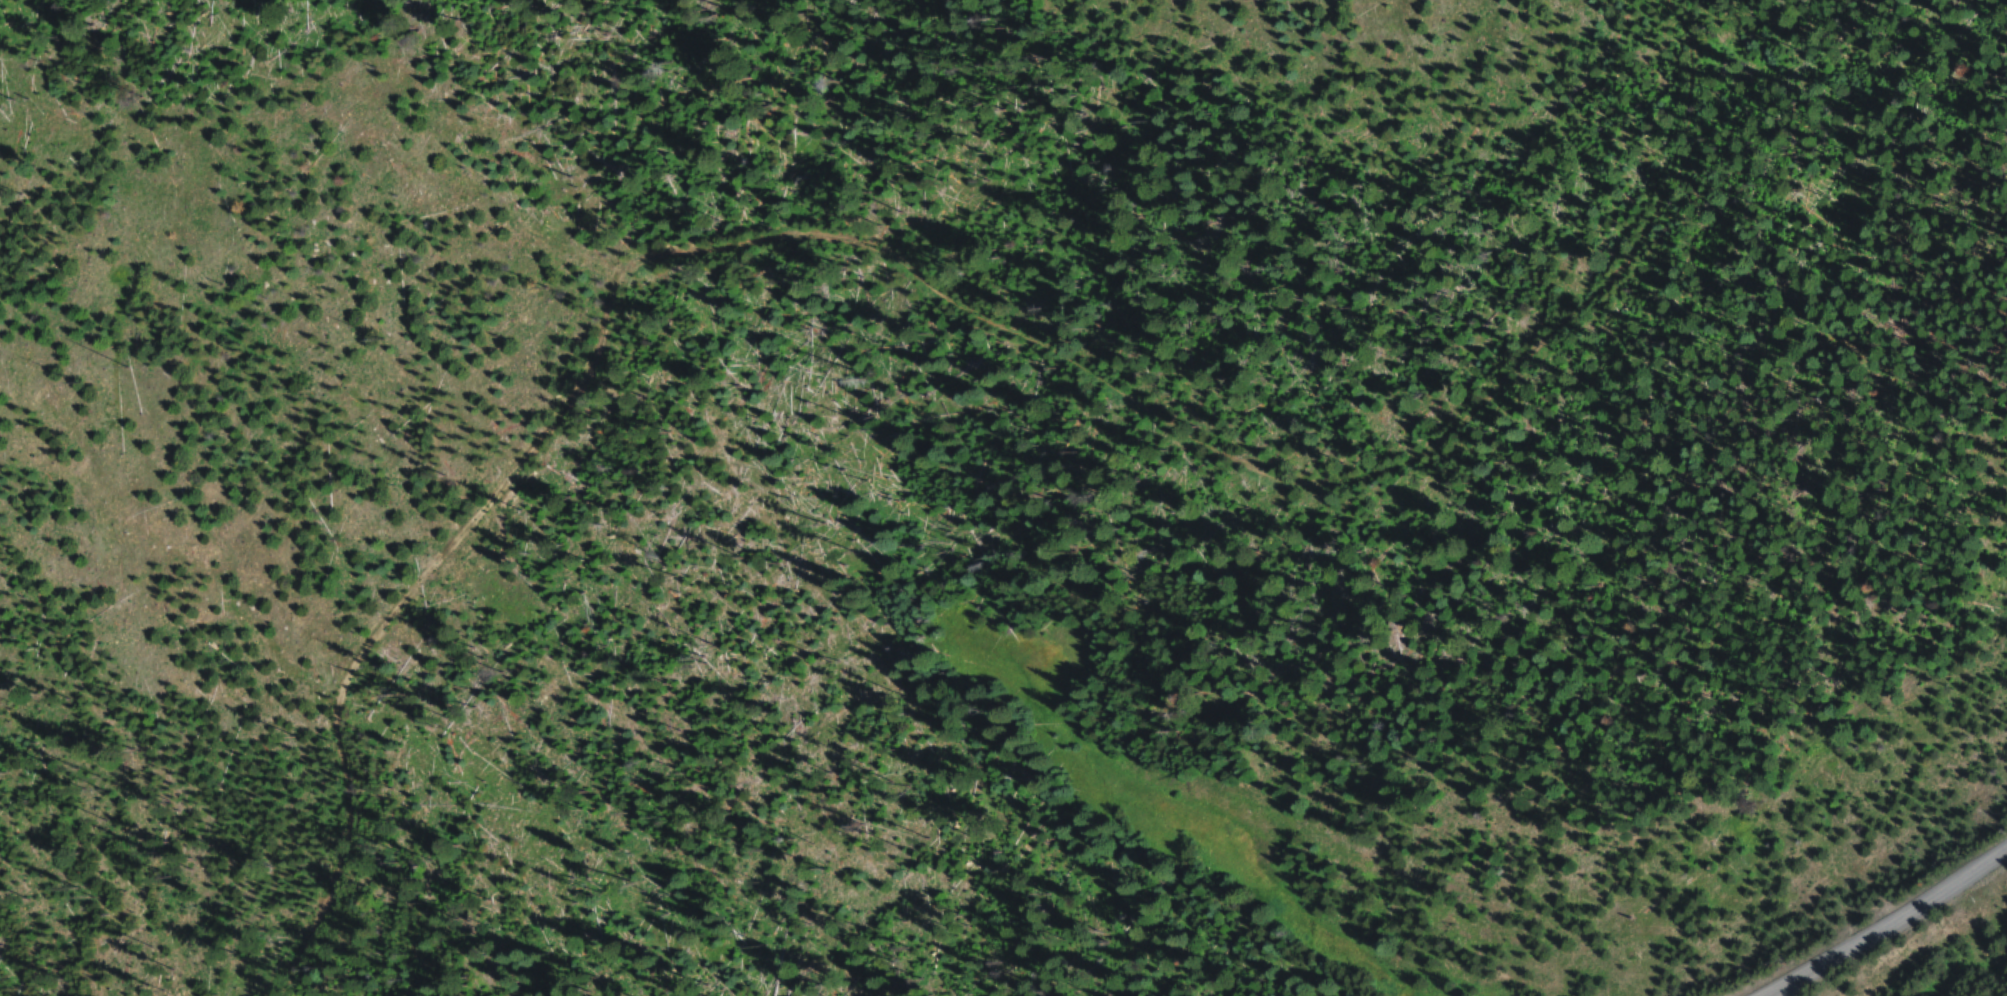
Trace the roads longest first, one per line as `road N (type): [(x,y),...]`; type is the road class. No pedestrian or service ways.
road 1 (tertiary): [(1763,995),(2006,846)]

